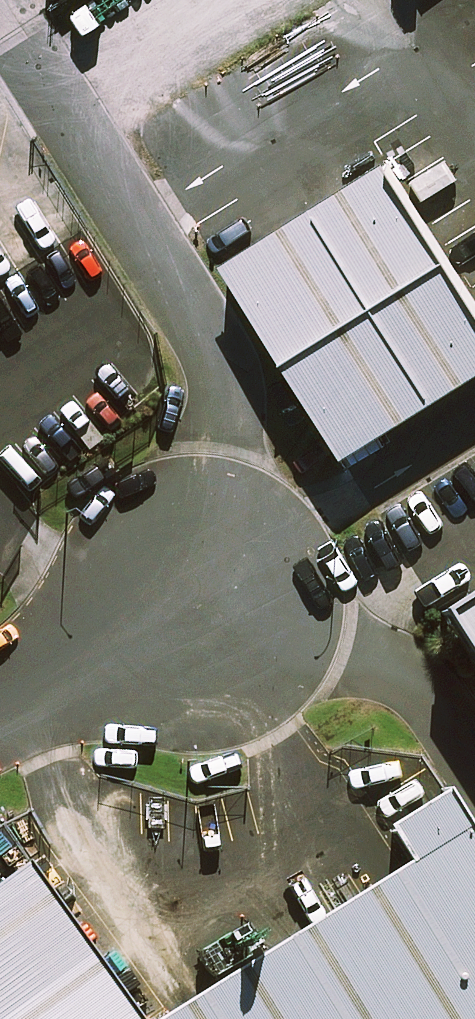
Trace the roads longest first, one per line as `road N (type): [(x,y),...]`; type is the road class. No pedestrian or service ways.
road 1 (unclassified): [(474,151),(415,60),(127,214)]
road 2 (unclassified): [(127,214),(203,363),(195,606)]
road 3 (unclassified): [(195,606),(354,483),(474,408)]
road 4 (unclassified): [(0,709),(195,606)]

